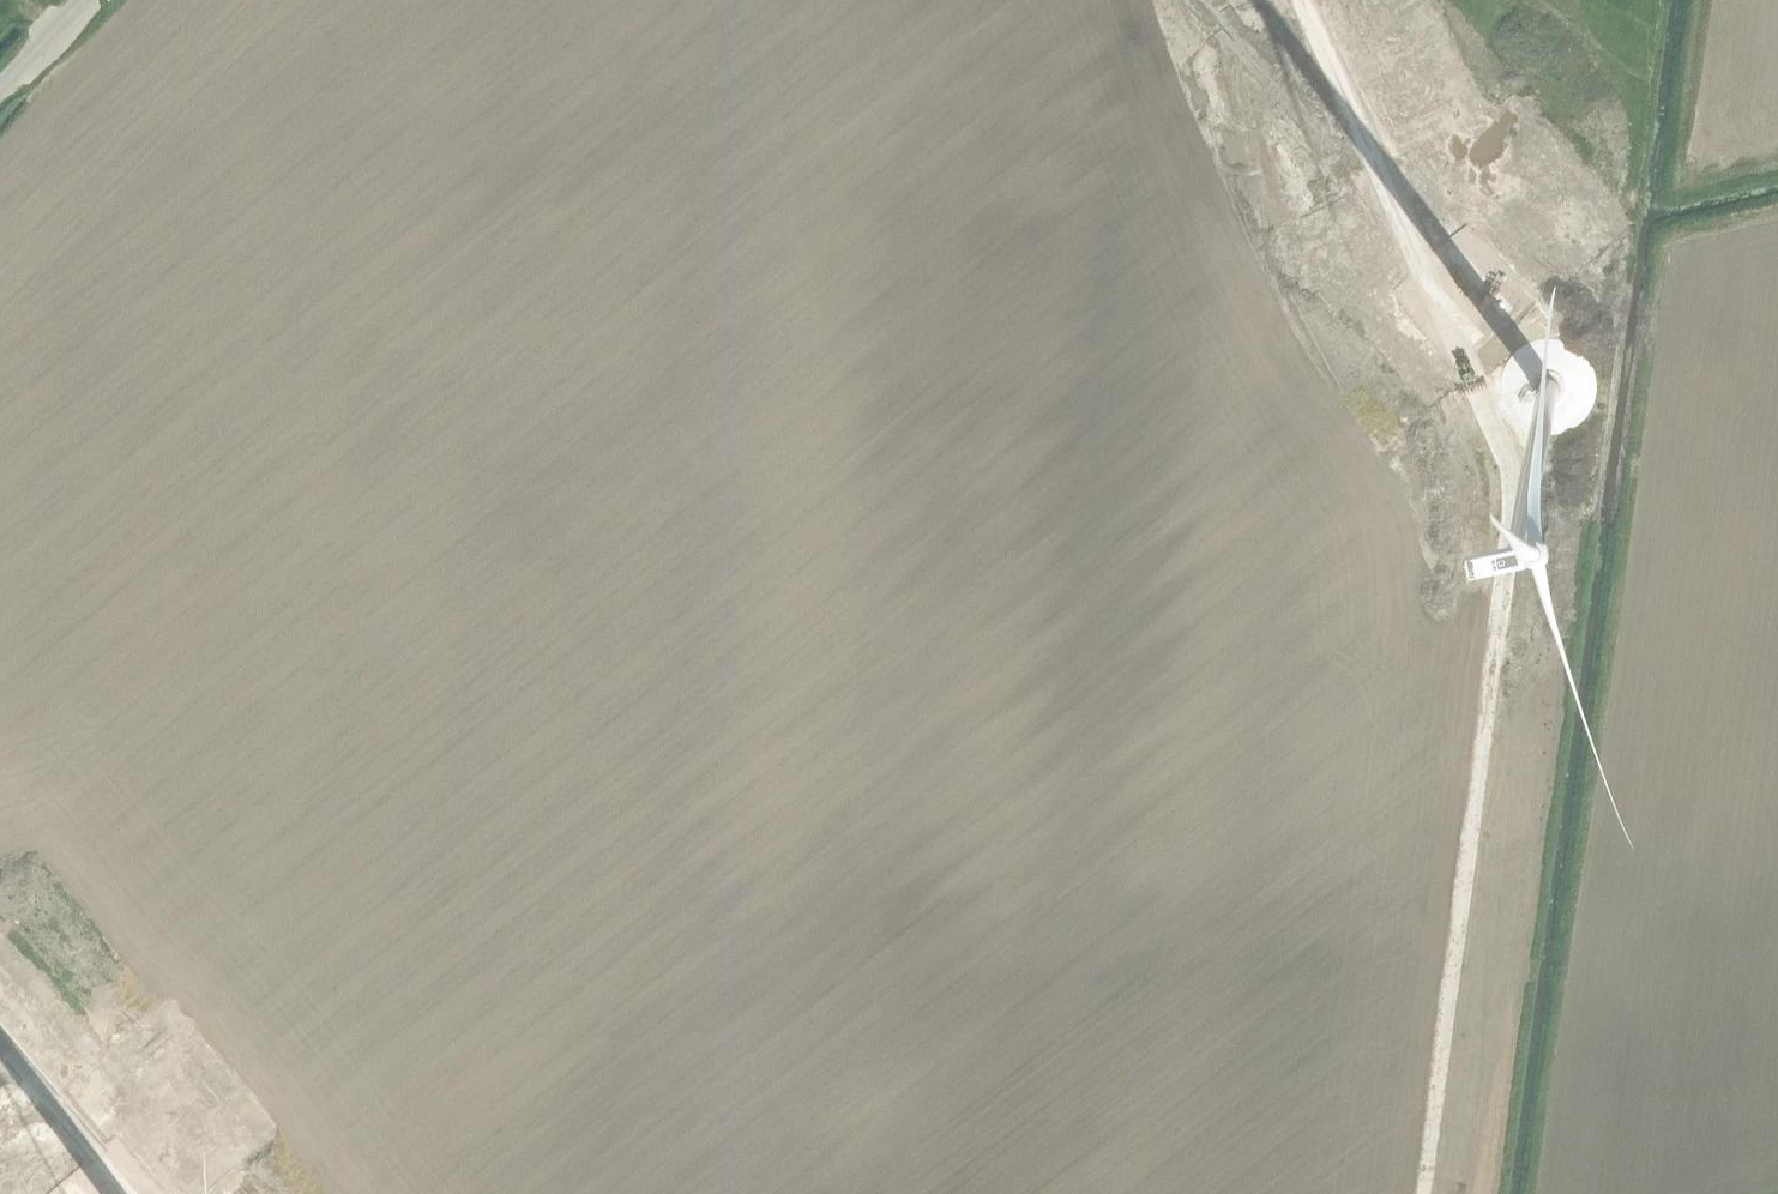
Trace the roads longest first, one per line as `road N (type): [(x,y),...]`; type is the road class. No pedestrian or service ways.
road 1 (unclassified): [(0,87),(84,0)]

